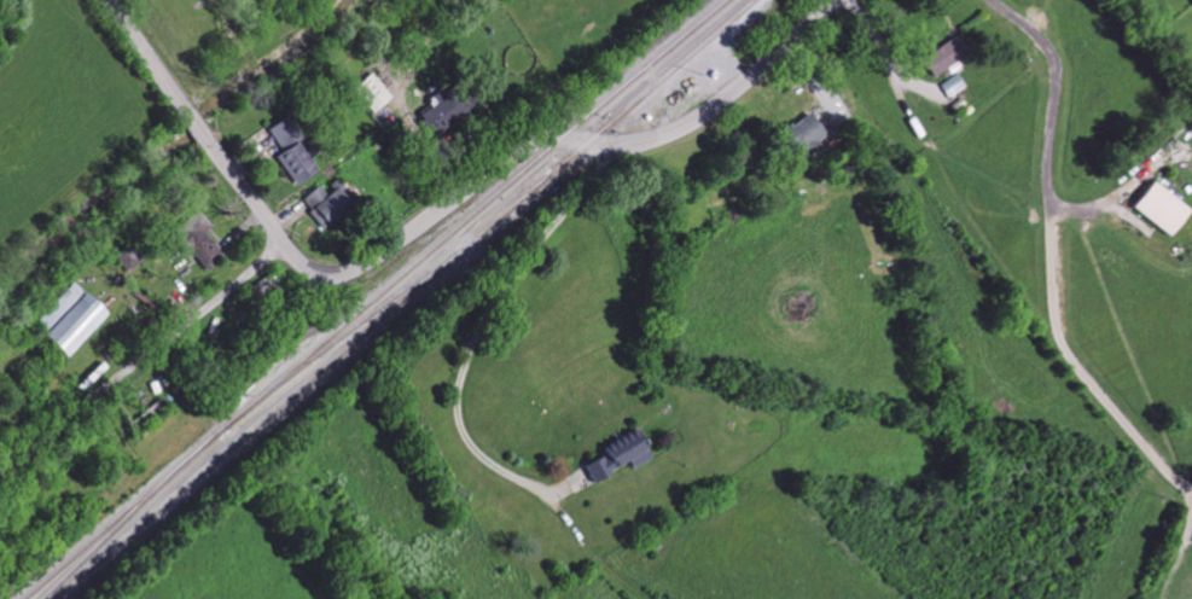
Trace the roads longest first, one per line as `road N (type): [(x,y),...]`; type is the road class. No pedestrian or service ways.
road 1 (secondary): [(833,0),(766,66),(685,127),(617,147),(531,149),(382,254),(330,275),(298,262),(110,0)]
road 2 (residential): [(0,482),(285,245)]

